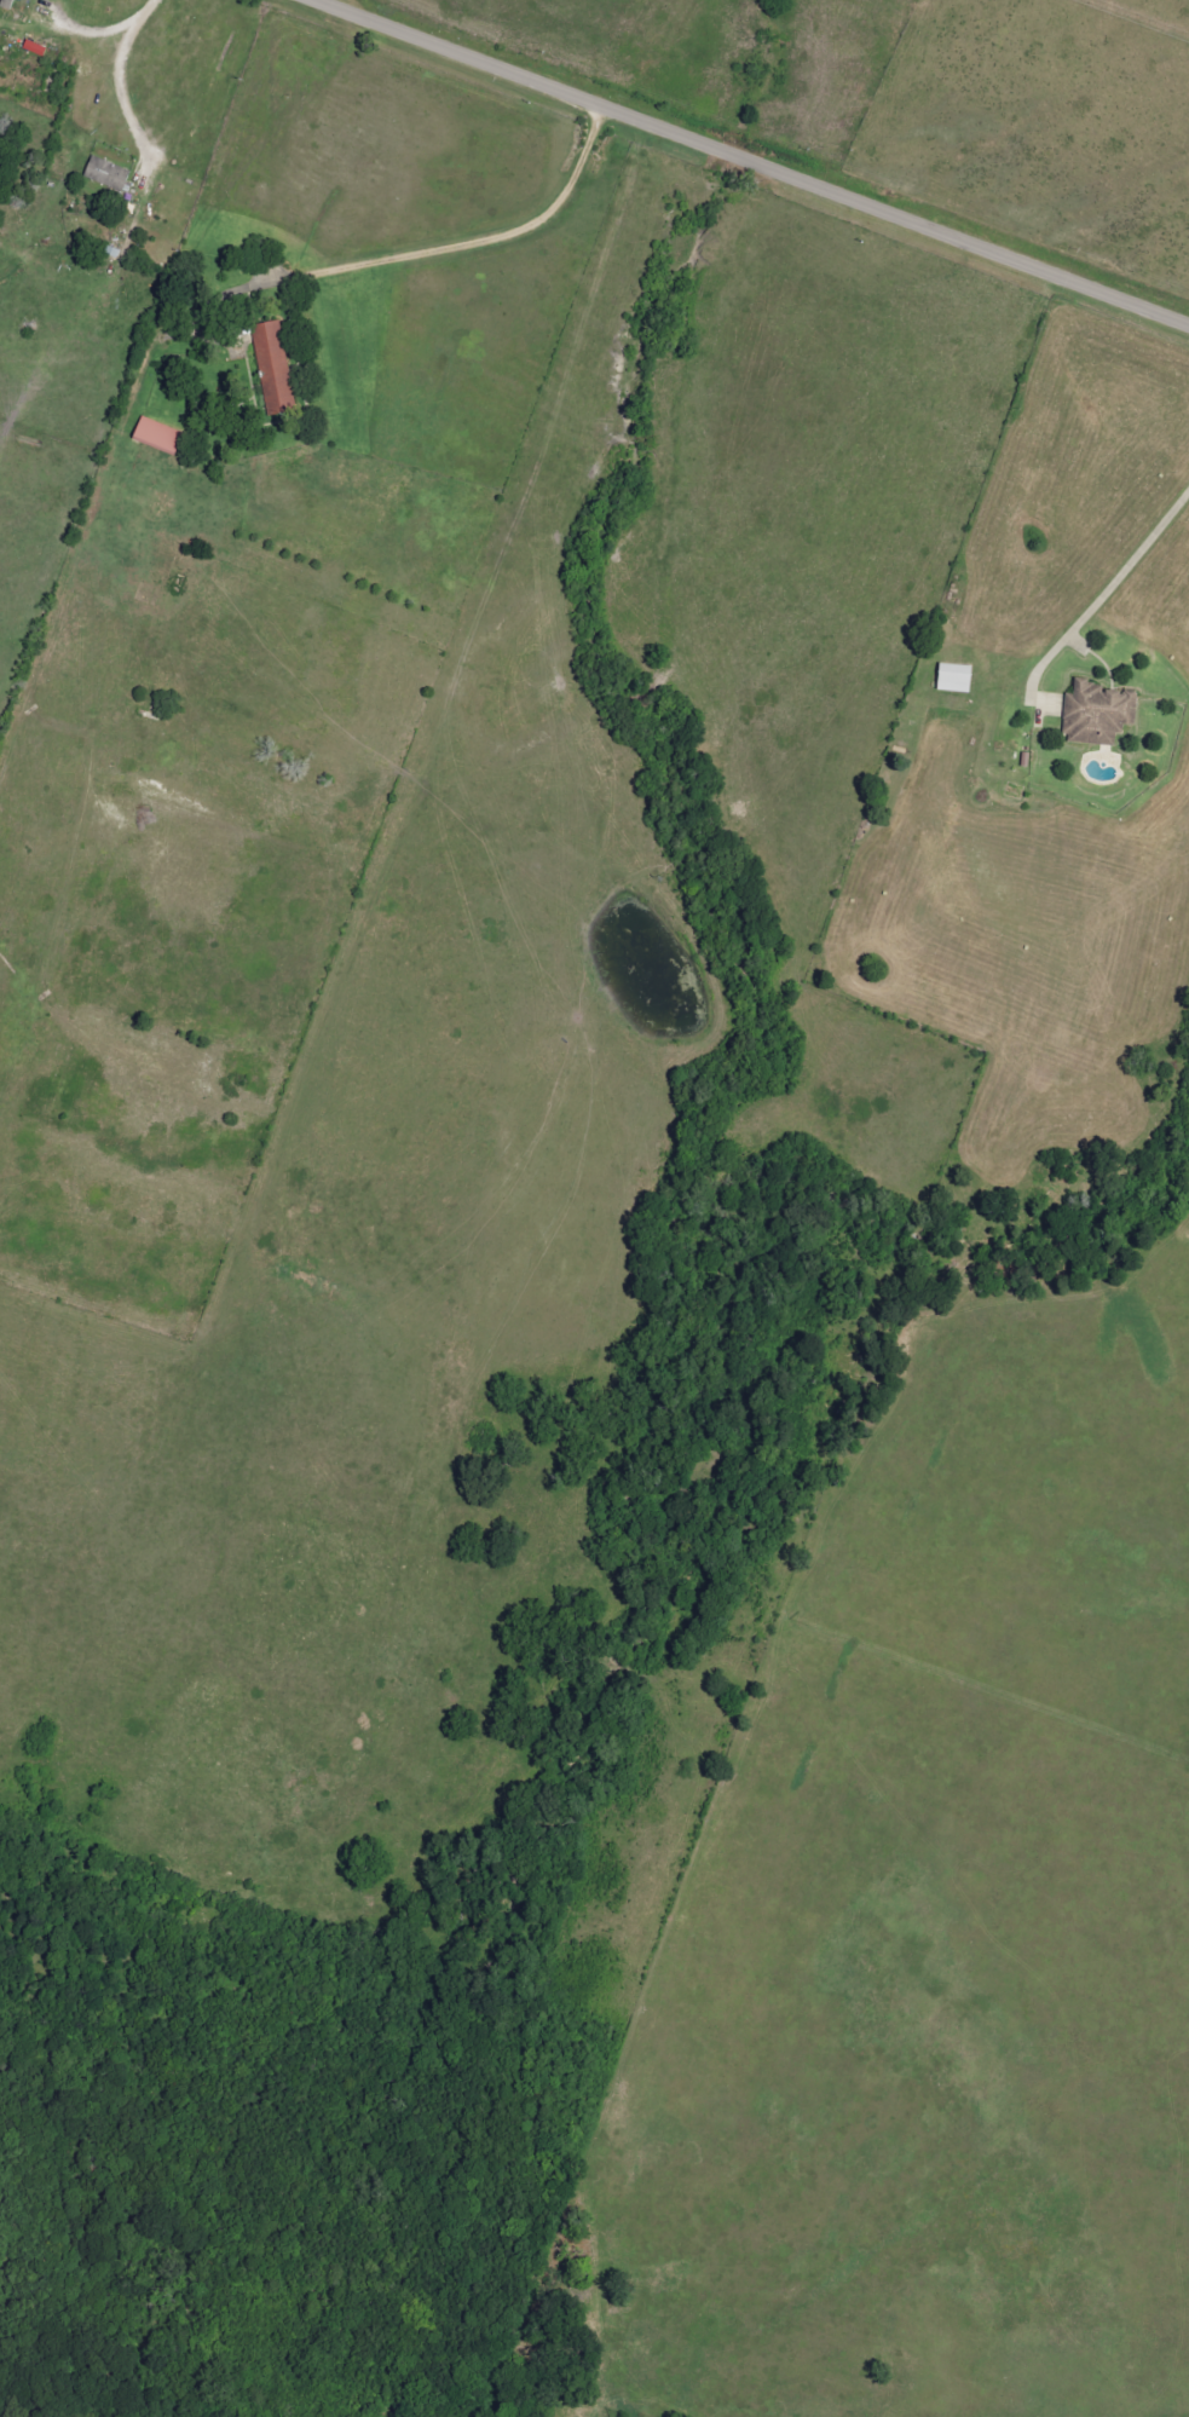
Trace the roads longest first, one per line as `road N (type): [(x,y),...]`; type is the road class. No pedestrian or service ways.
road 1 (residential): [(1188,323),(604,109),(278,0)]

